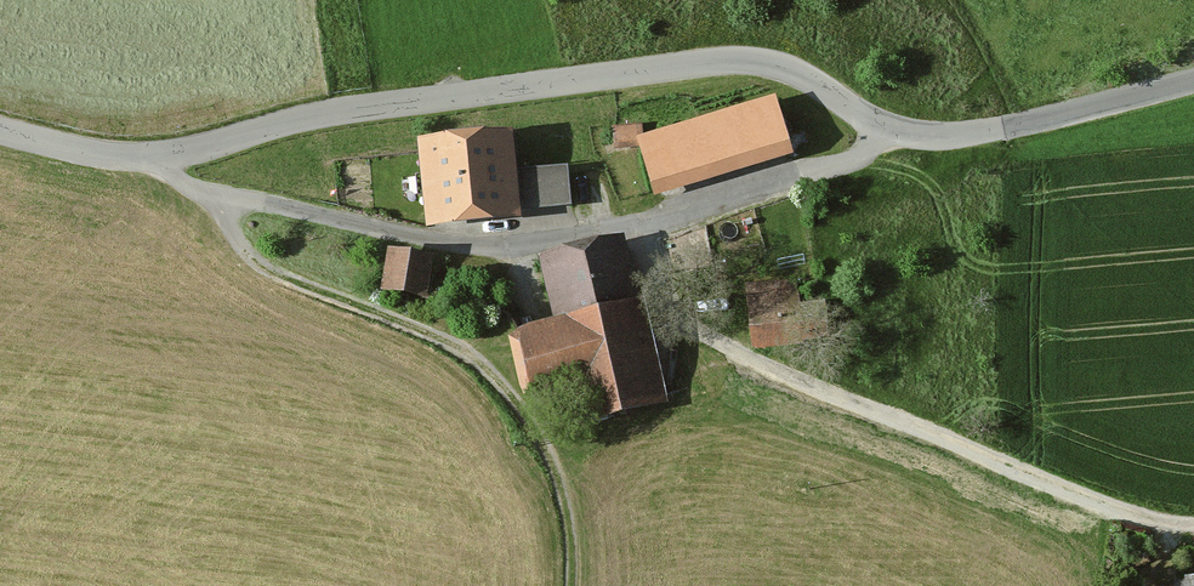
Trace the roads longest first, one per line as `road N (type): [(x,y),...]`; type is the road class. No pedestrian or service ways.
road 1 (unclassified): [(0,130),(111,157),(161,156),(343,110),(738,60),(787,69),(886,128),(938,136),(1193,80)]
road 2 (track): [(161,156),(175,175),(216,194),(425,238),(505,245),(640,222),(849,162),(886,128)]
road 3 (track): [(640,222),(663,301),(699,331),(1105,503),(1193,525)]
road 4 (track): [(216,194),(244,249),(263,267),(437,337),(499,382),(551,458),(569,526),(571,585)]

